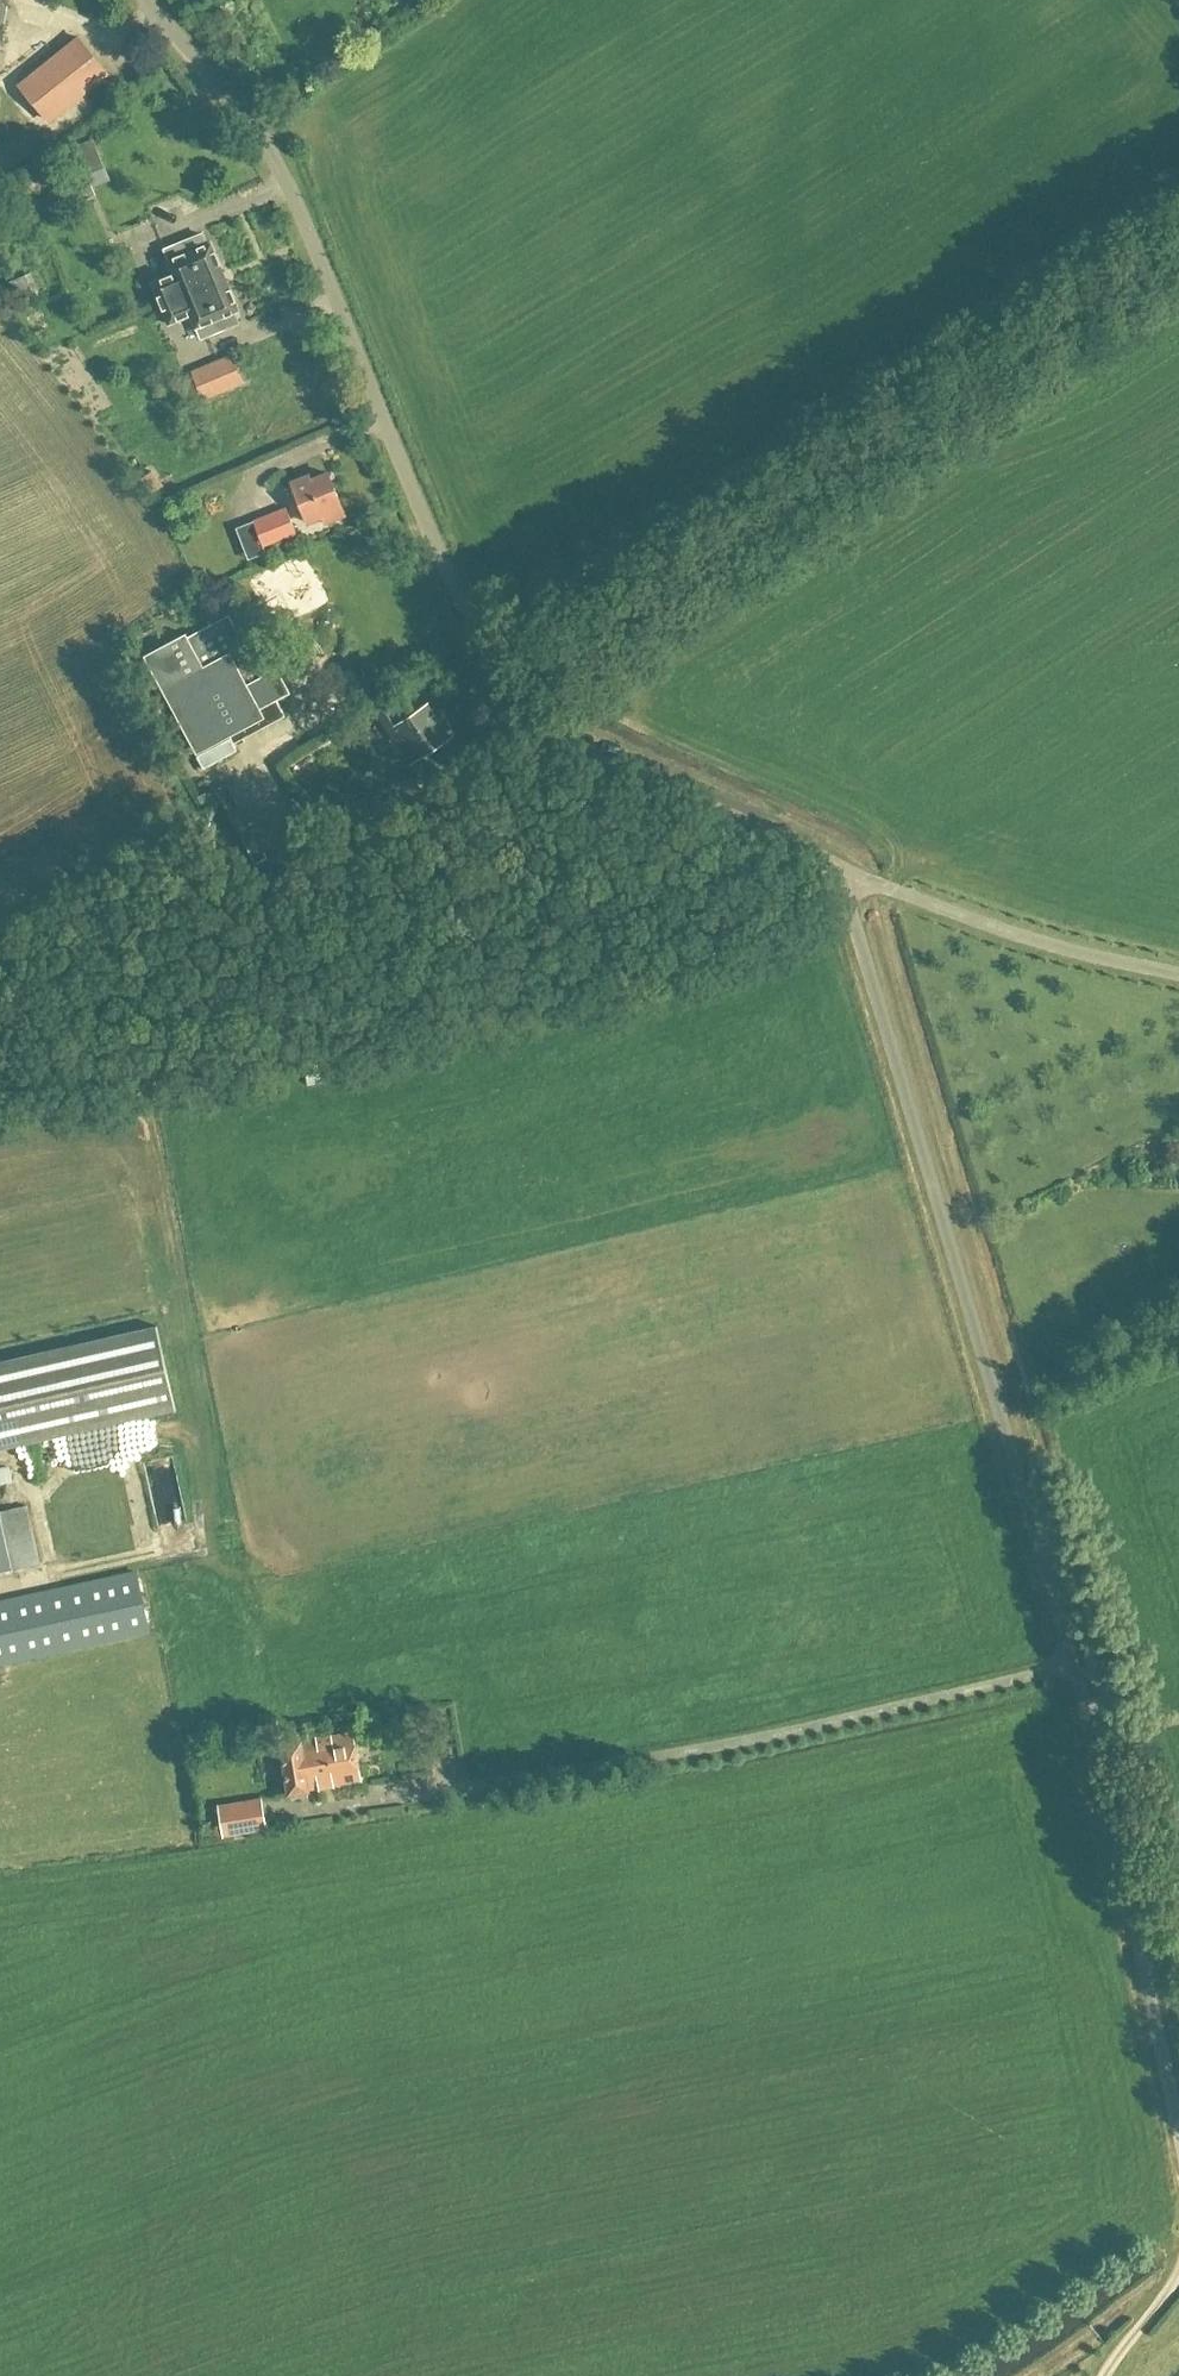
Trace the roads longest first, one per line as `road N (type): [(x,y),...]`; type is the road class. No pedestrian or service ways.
road 1 (unclassified): [(1178,2130),(1144,1965),(1088,1776),(1090,1699),(840,865),(522,715)]
road 2 (unclassified): [(522,715),(469,618),(267,142),(149,0)]
road 3 (unclassified): [(0,1062),(522,715)]

